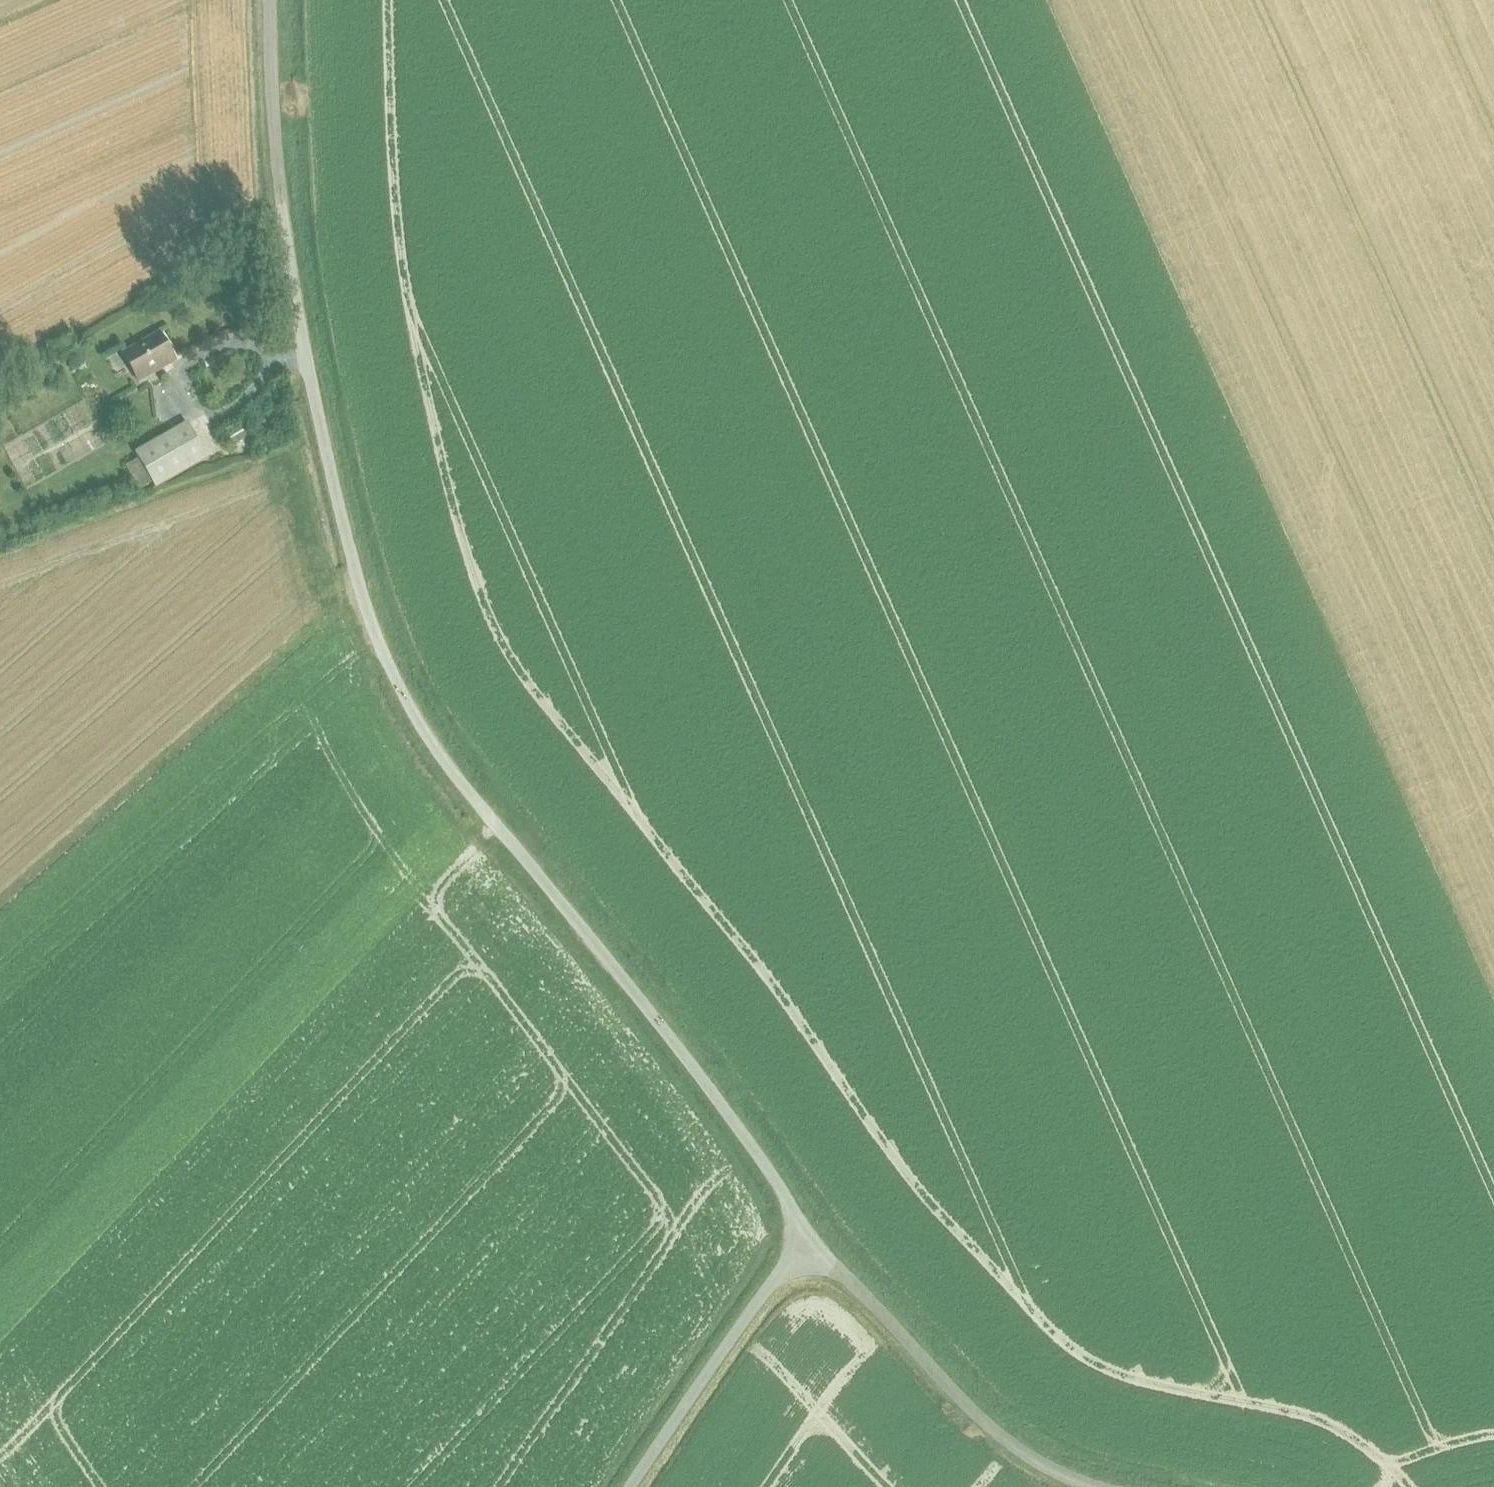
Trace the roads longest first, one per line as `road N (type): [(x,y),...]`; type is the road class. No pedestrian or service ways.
road 1 (unclassified): [(810,1246),(689,1061),(475,799),(398,691),(341,546),(269,196)]
road 2 (unclassified): [(1096,1486),(1010,1444),(810,1246)]
road 3 (unclassified): [(631,1486),(768,1287),(810,1246)]
road 4 (track): [(269,196),(276,148),(273,0)]

